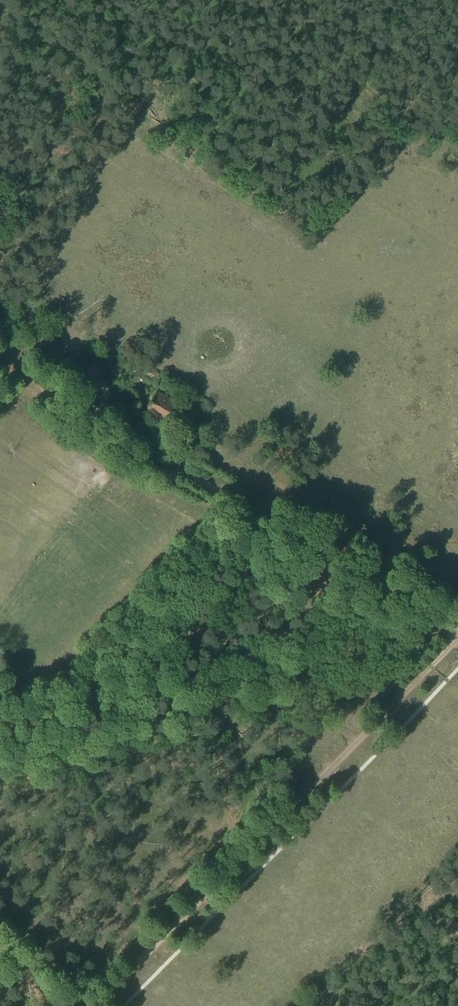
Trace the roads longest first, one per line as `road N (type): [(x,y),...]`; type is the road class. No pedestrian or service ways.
road 1 (track): [(85,1005),(457,639)]

